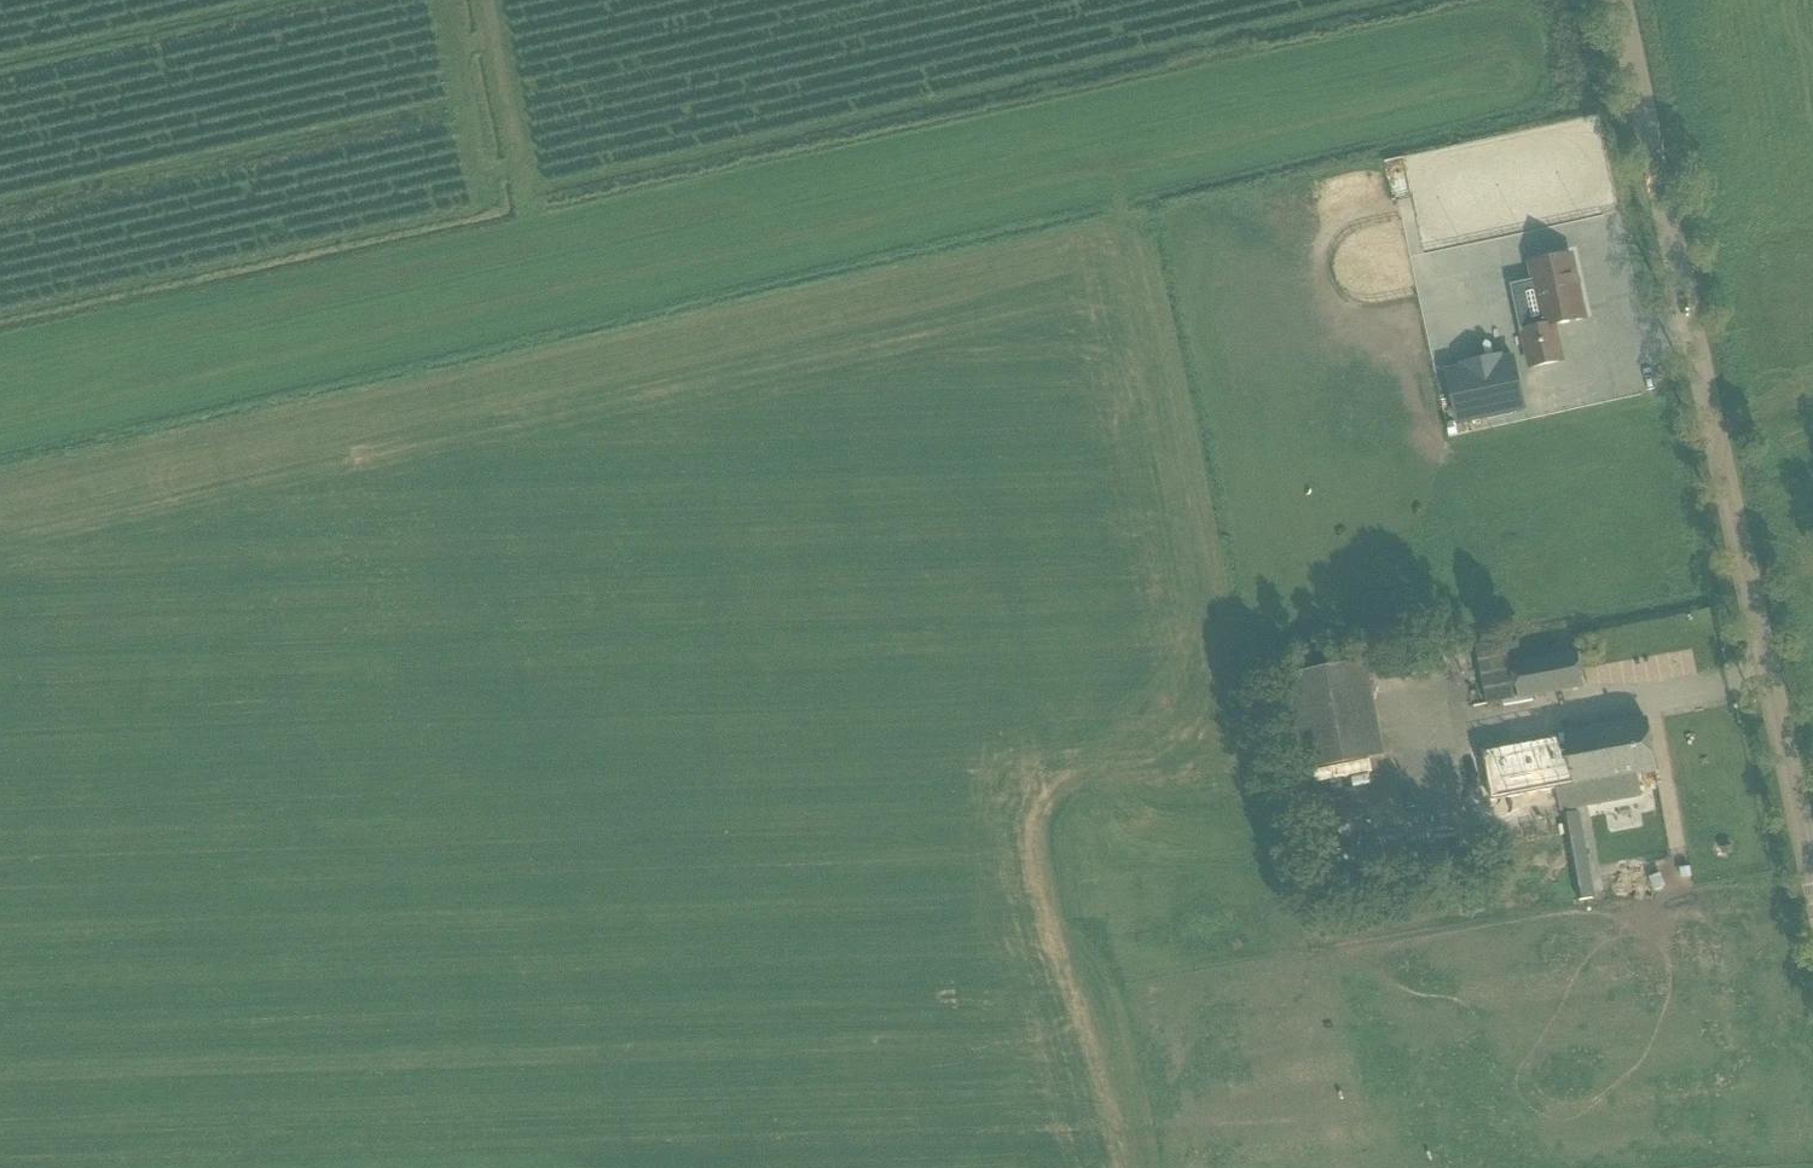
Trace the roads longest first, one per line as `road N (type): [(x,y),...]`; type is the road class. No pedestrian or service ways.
road 1 (unclassified): [(1812,873),(1622,0)]
road 2 (track): [(480,0),(512,170)]

